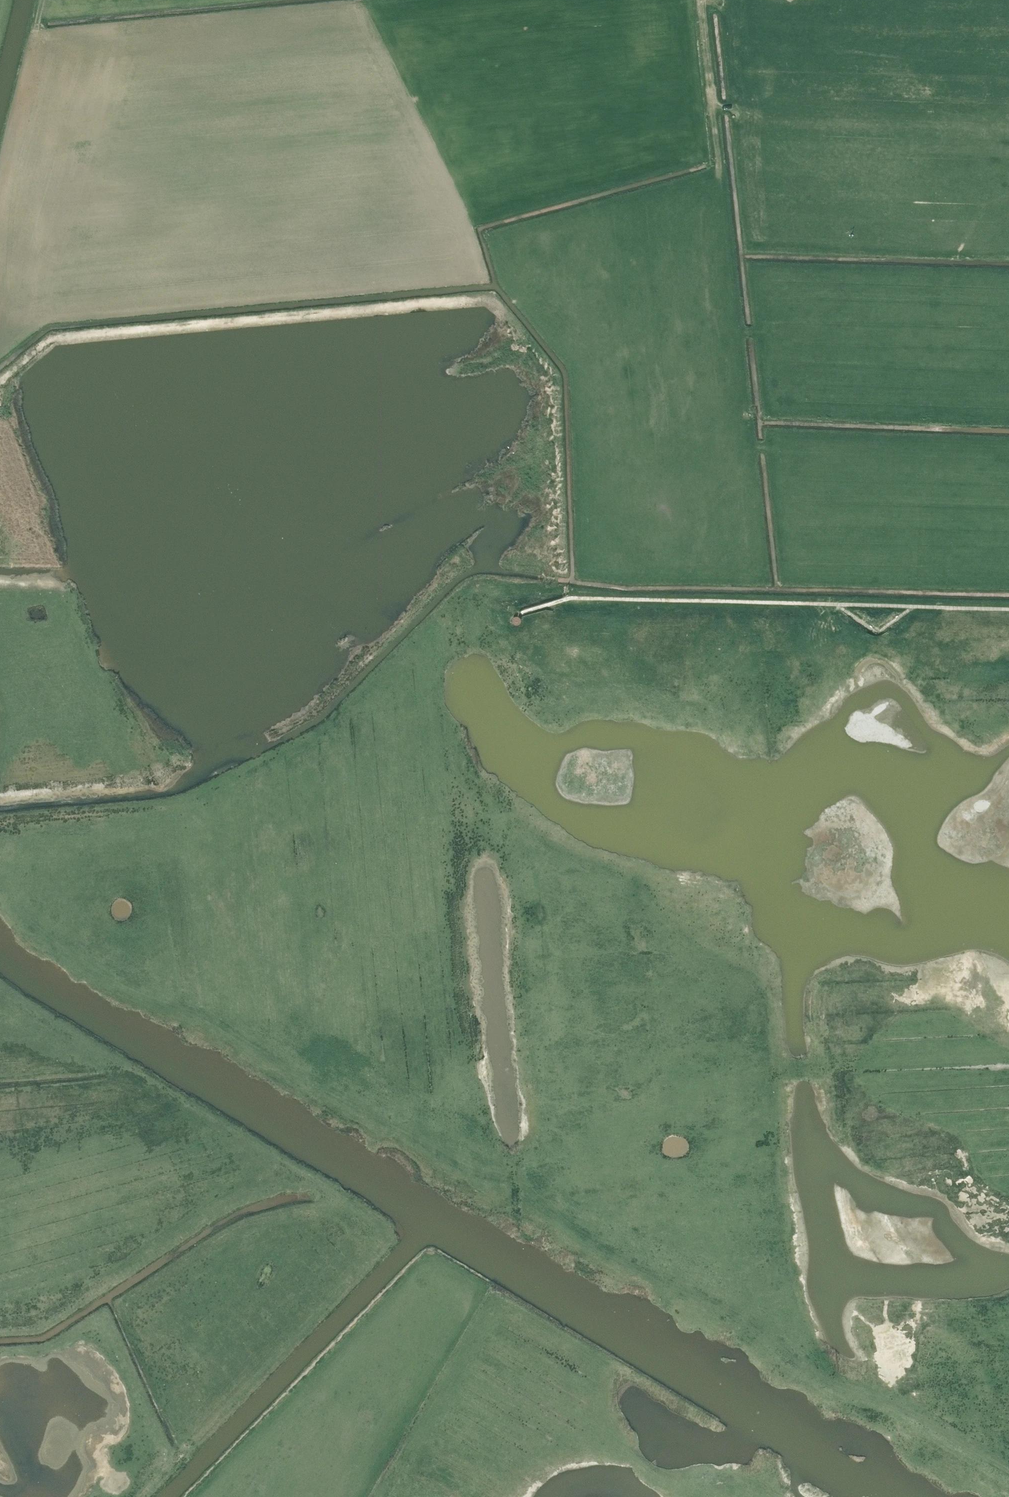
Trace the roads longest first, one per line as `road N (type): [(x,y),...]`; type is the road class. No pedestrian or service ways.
road 1 (track): [(1008,608),(580,594),(519,616)]
road 2 (track): [(702,0),(720,172)]

